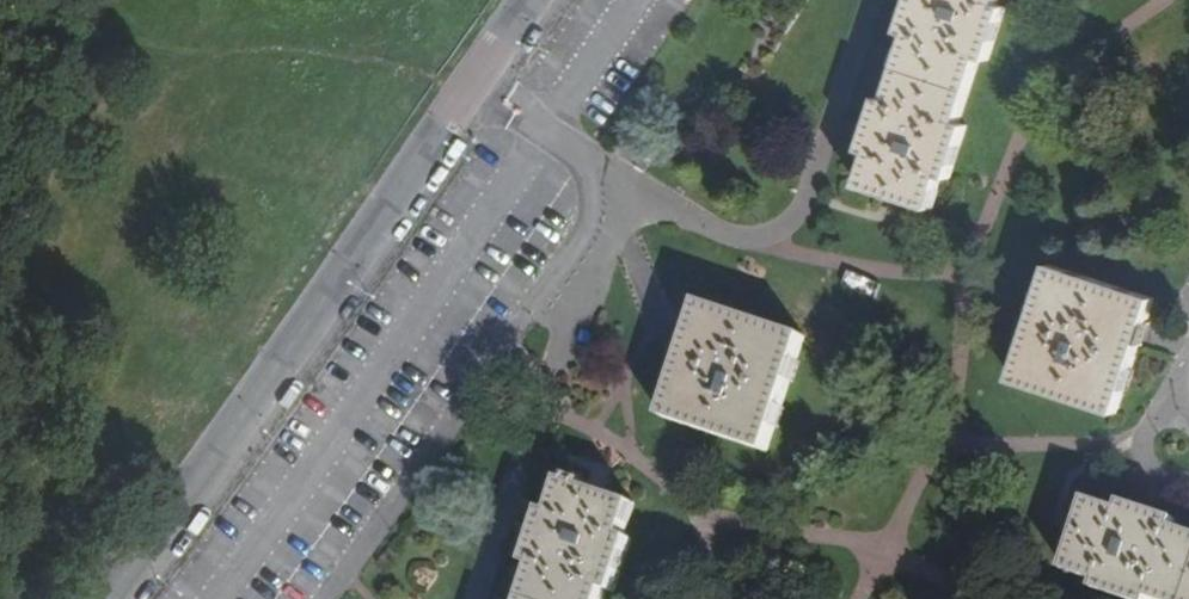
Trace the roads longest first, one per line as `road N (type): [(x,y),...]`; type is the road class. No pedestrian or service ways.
road 1 (residential): [(474,80),(105,598)]
road 2 (residential): [(580,154),(594,210),(585,237),(326,598)]

